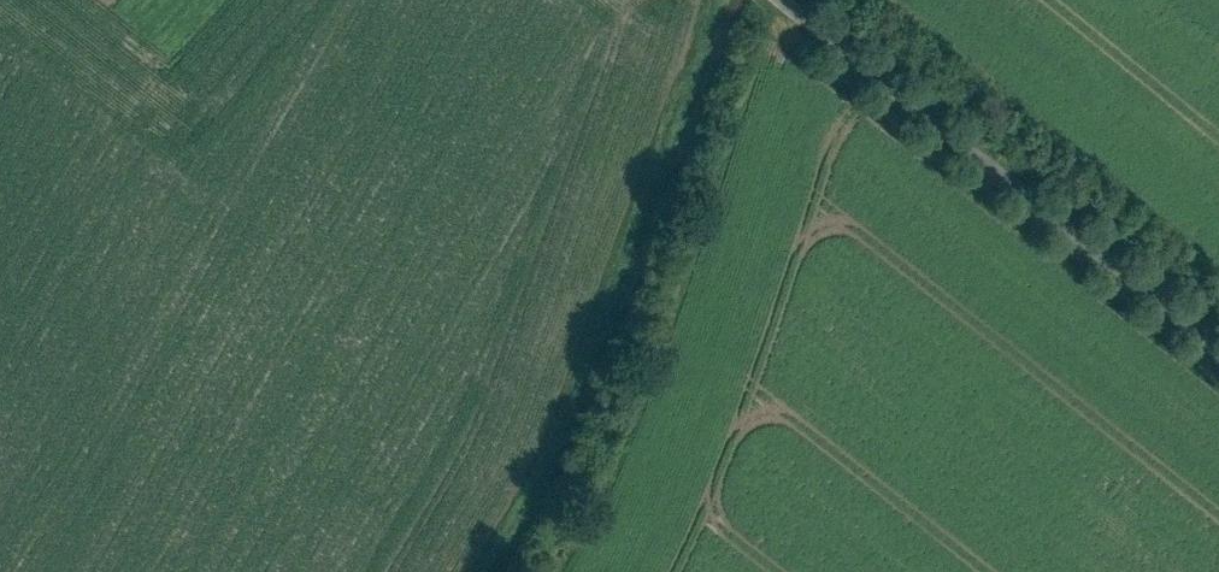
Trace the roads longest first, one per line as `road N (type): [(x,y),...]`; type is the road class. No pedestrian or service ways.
road 1 (unclassified): [(779,0),(1218,352)]

